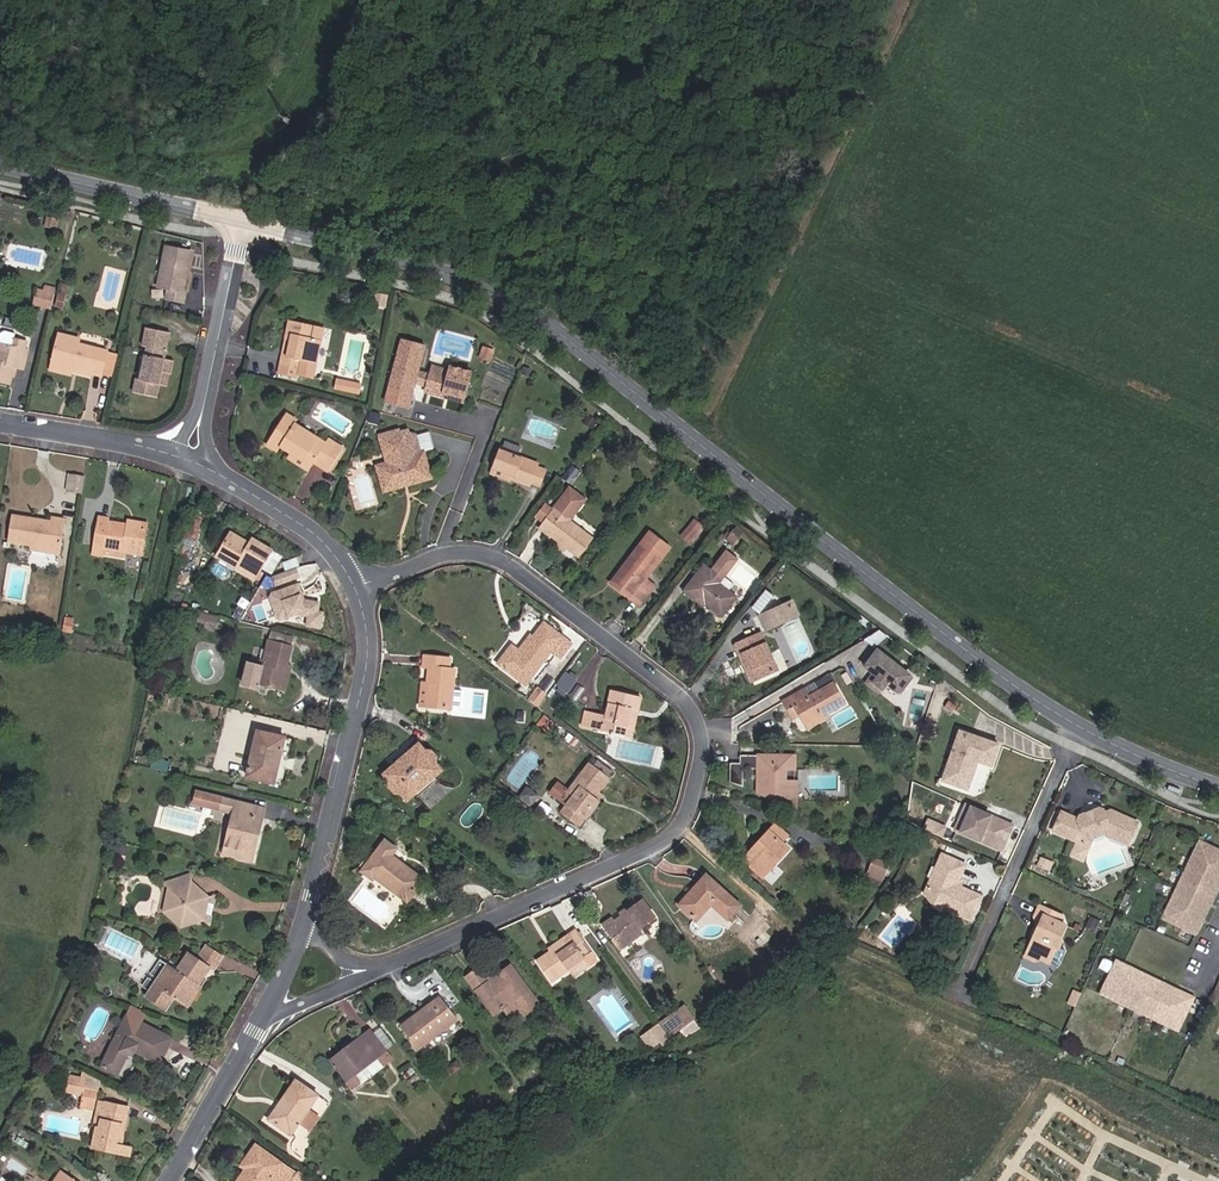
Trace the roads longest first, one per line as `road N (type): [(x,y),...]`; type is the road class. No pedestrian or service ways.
road 1 (tertiary): [(276,229),(456,273),(514,301),(1079,733)]
road 2 (residential): [(388,966),(655,846),(687,809),(702,745),(683,701),(502,563),(481,553),(434,557),(355,588)]
road 3 (residential): [(355,588),(364,653),(304,918)]
road 4 (residential): [(960,990),(1079,733)]
road 5 (tertiary): [(0,161),(213,213)]
road 6 (residential): [(211,467),(312,536),(355,588)]
road 7 (residential): [(257,1024),(165,1180)]
road 8 (residential): [(0,423),(166,449)]
road 9 (tertiary): [(1079,733),(1218,784)]
road 10 (residential): [(257,1024),(388,966)]

